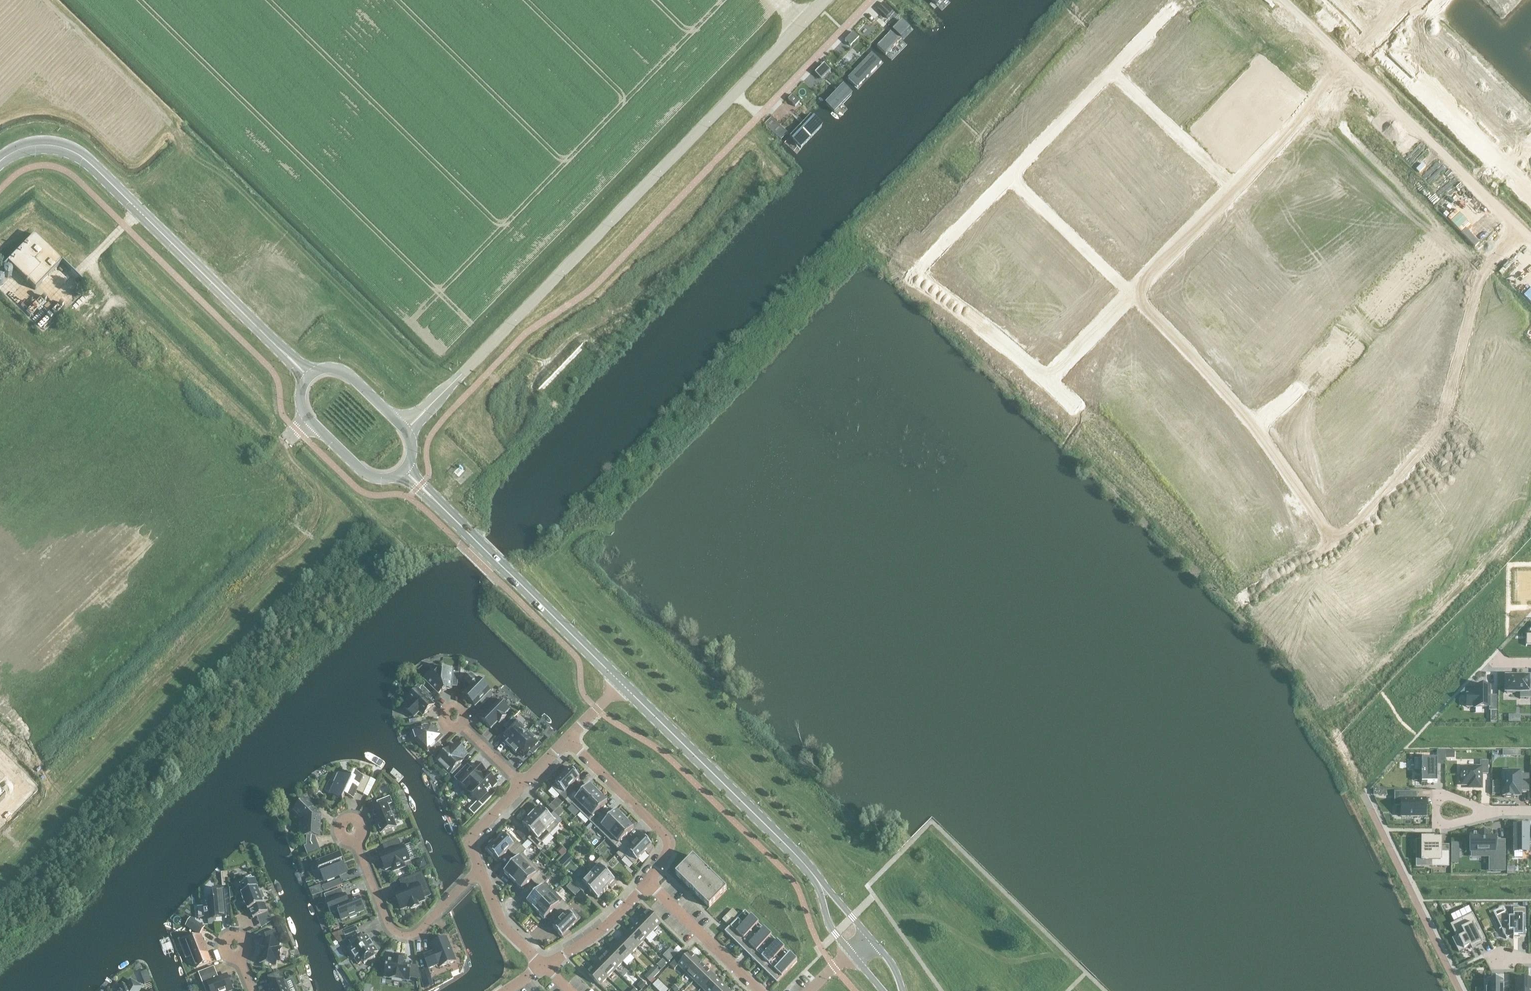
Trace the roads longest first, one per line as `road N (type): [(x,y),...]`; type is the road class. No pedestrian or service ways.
road 1 (unclassified): [(826,0),(407,430)]
road 2 (secondary): [(0,162),(35,146),(59,148),(91,165),(308,377)]
road 3 (residential): [(1078,409),(1230,606),(1334,538)]
road 4 (residential): [(1334,538),(1452,410),(1481,279),(1521,230)]
road 5 (secondary): [(621,684),(403,469)]
road 6 (residential): [(1046,380),(915,277),(1009,179)]
road 7 (secondary): [(818,883),(621,684)]
road 8 (residential): [(1254,429),(1442,246)]
road 9 (residential): [(1521,230),(1354,69)]
road 10 (residential): [(480,871),(416,932),(399,934),(386,921),(351,830)]
road 11 (residential): [(649,883),(666,852),(665,834),(567,743)]
road 12 (residential): [(1130,295),(1254,429)]
road 13 (residential): [(1501,170),(1375,46)]
road 14 (residential): [(1112,71),(1236,188)]
road 15 (residential): [(1009,179),(1130,295)]
road 16 (residential): [(1236,188),(1354,69)]
road 17 (residential): [(761,990),(649,883)]
road 18 (residential): [(1130,295),(1236,188)]
road 19 (residential): [(1009,179),(1112,71)]
road 20 (residential): [(1254,429),(1334,538)]
road 21 (residential): [(545,964),(600,929),(649,883)]
road 22 (secondary): [(407,430),(338,369),(308,377)]
road 23 (secondary): [(308,420),(370,477),(403,469)]

